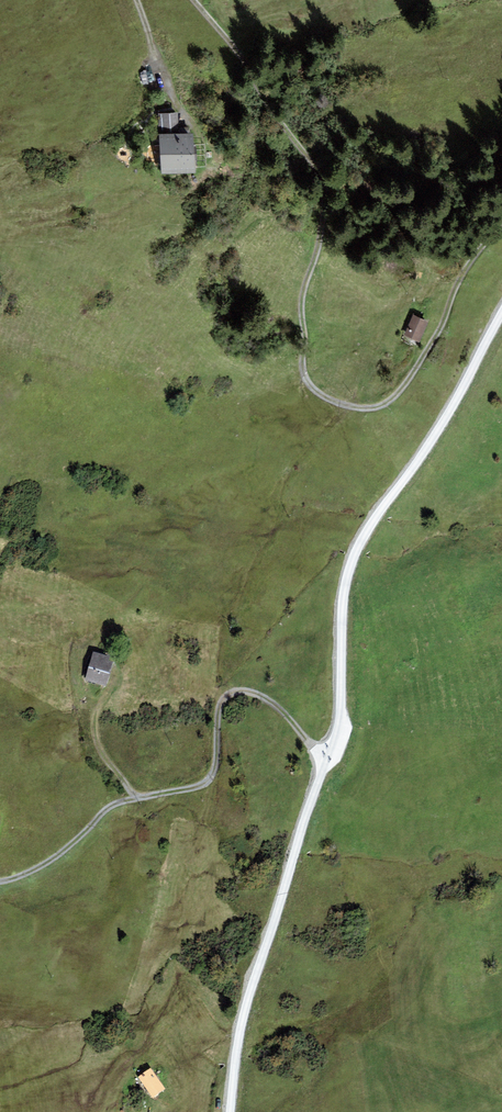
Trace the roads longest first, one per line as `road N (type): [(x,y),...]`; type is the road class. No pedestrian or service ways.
road 1 (unclassified): [(231,1111),(247,1003),(344,713),(343,618),(358,547),(434,443),(501,317)]
road 2 (track): [(188,0),(322,178),(301,301),(307,375),(322,396),(366,411),(392,398),(444,327),(463,273),(501,233)]
road 3 (track): [(0,881),(56,856),(115,804),(210,780),(217,715),(234,692),(272,703),(325,763)]

